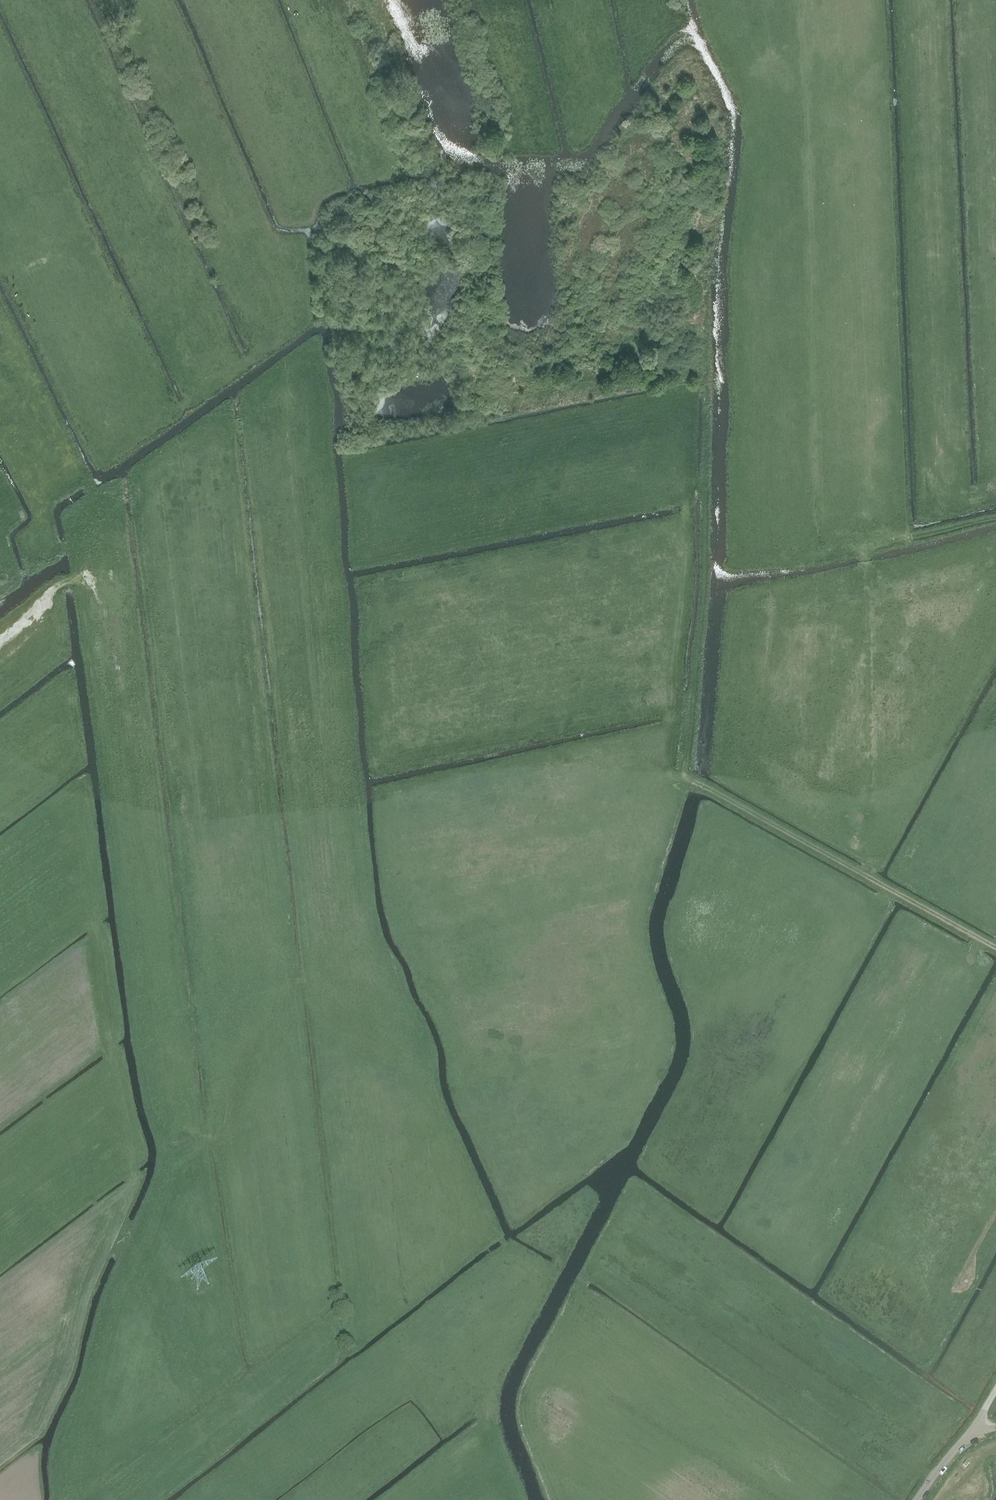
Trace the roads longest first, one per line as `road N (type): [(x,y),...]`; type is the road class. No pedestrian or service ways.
road 1 (track): [(995,948),(688,776),(704,578),(706,386)]

